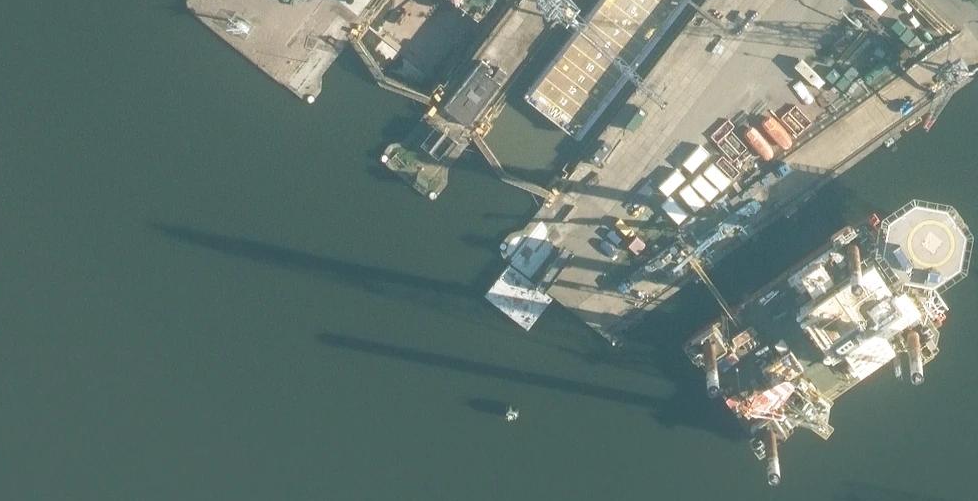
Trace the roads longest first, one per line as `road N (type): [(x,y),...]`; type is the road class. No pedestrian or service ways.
road 1 (unclassified): [(564,297),(797,0)]

